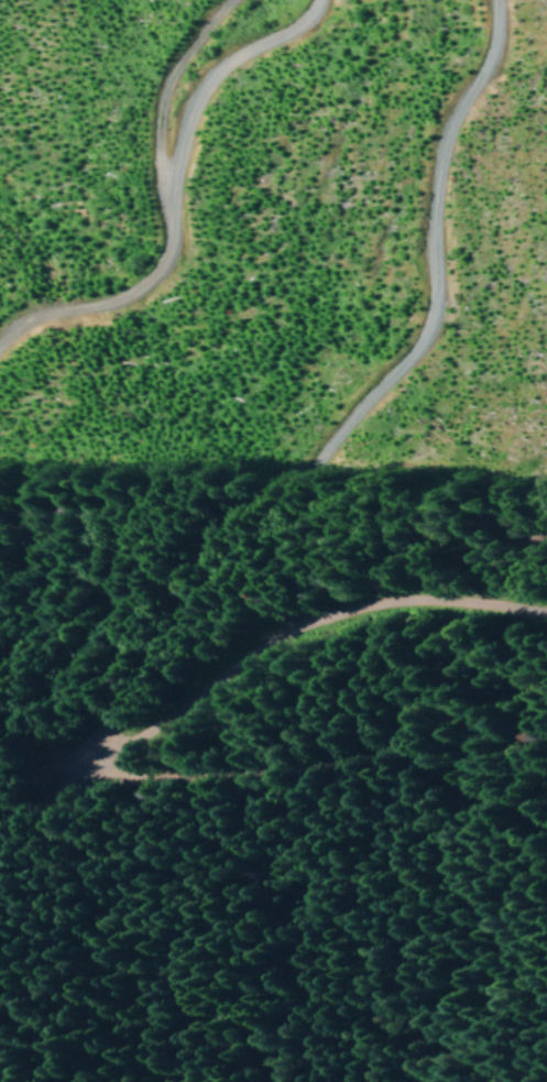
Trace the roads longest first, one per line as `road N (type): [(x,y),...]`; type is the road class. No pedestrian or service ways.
road 1 (track): [(116,773),(90,751),(95,736),(128,698),(198,576),(230,542),(359,444),(409,364),(422,317),(434,167),(482,66),(494,0)]
road 2 (track): [(311,0),(295,23),(223,67),(180,111),(163,161),(150,264),(139,280),(0,344)]
road 3 (track): [(116,773),(270,645),(300,630),(401,601),(546,616)]
road 4 (track): [(546,830),(449,784),(357,759),(173,776),(116,773)]
road 5 (track): [(163,161),(158,95),(167,62),(221,0)]

